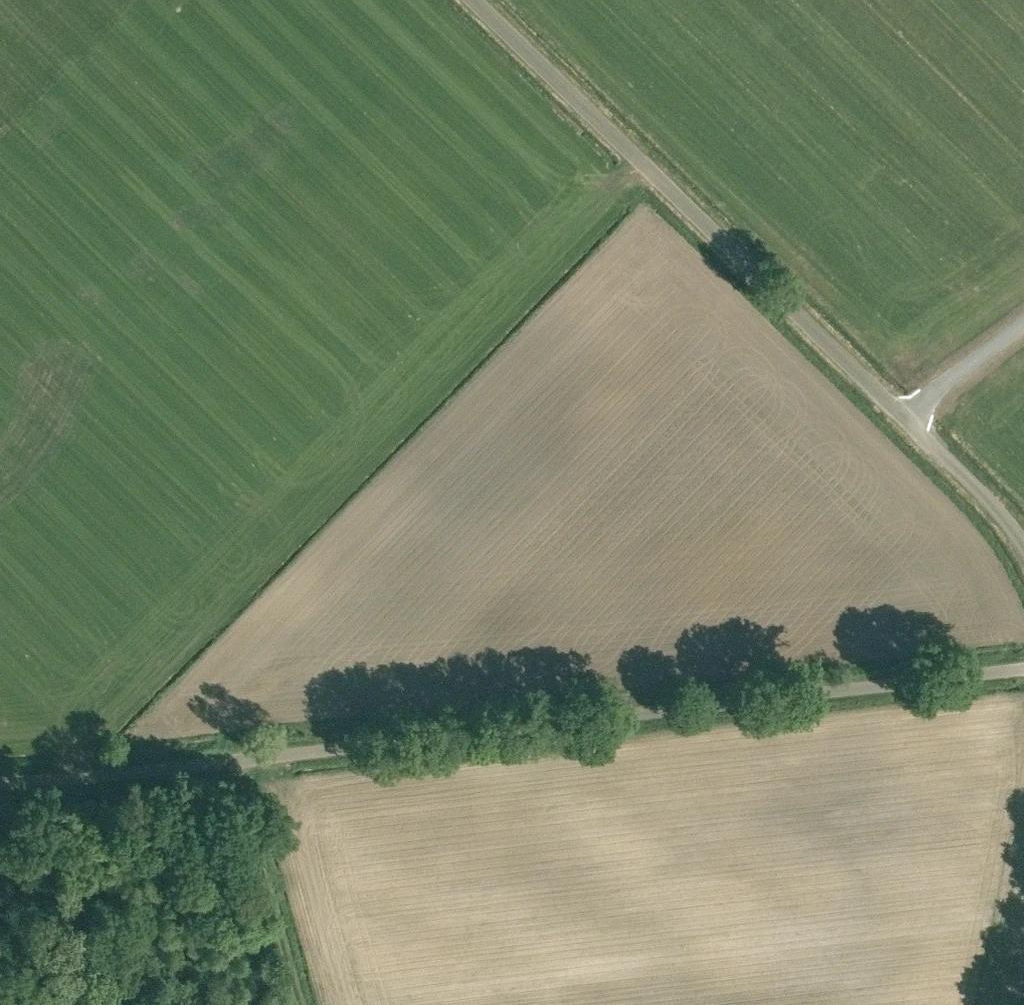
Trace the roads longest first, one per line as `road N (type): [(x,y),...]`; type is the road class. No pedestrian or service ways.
road 1 (unclassified): [(0,783),(1023,667)]
road 2 (unclassified): [(1023,549),(975,490),(468,0)]

